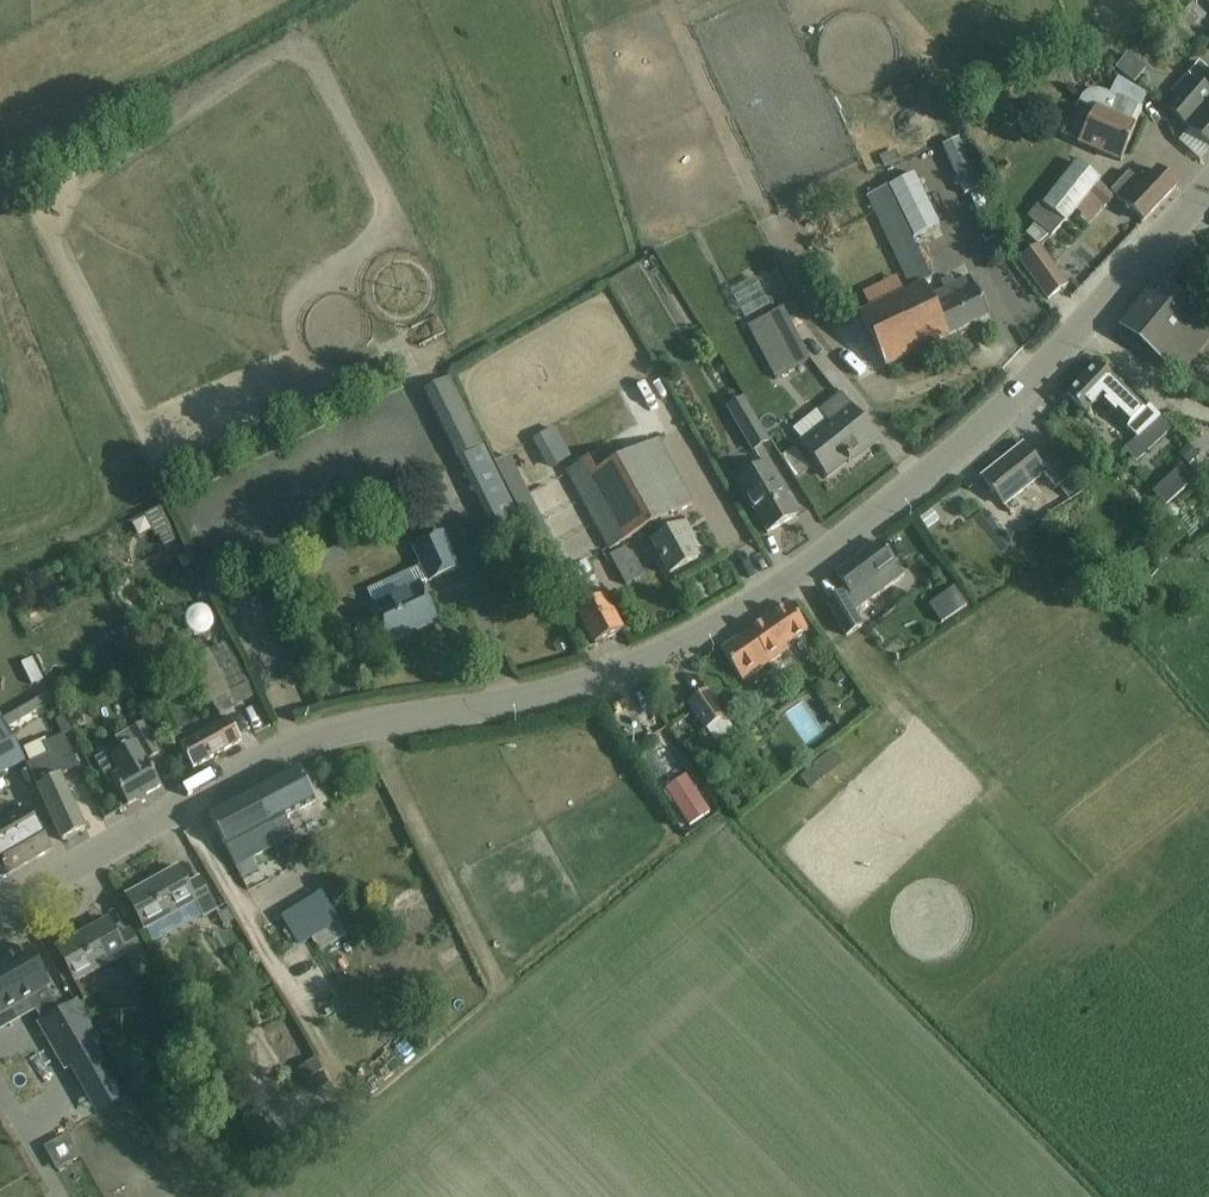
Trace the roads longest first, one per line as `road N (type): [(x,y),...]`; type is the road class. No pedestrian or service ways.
road 1 (tertiary): [(0,909),(296,744),(527,697),(702,635),(831,551),(1005,406),(1208,188)]

